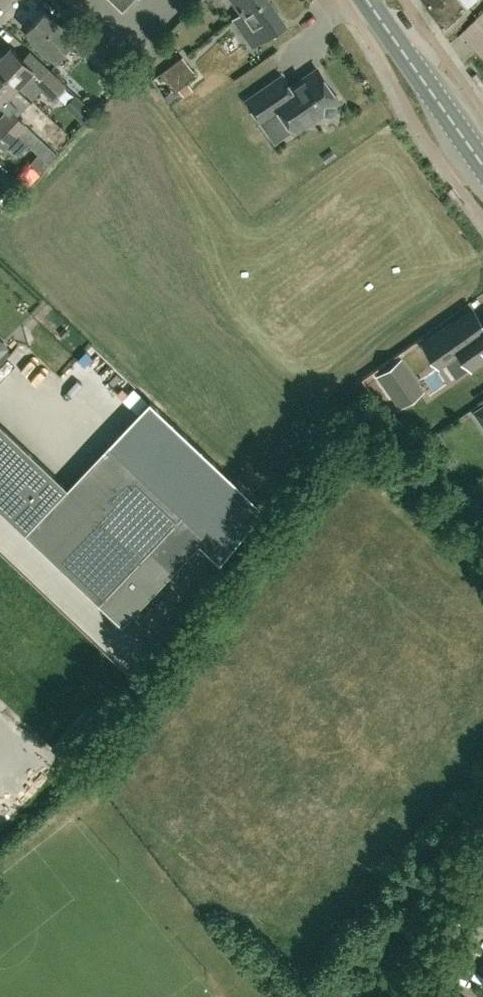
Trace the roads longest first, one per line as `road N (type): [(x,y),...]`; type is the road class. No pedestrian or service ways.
road 1 (primary): [(482,166),(366,0)]
road 2 (unclassified): [(426,996),(482,882)]

